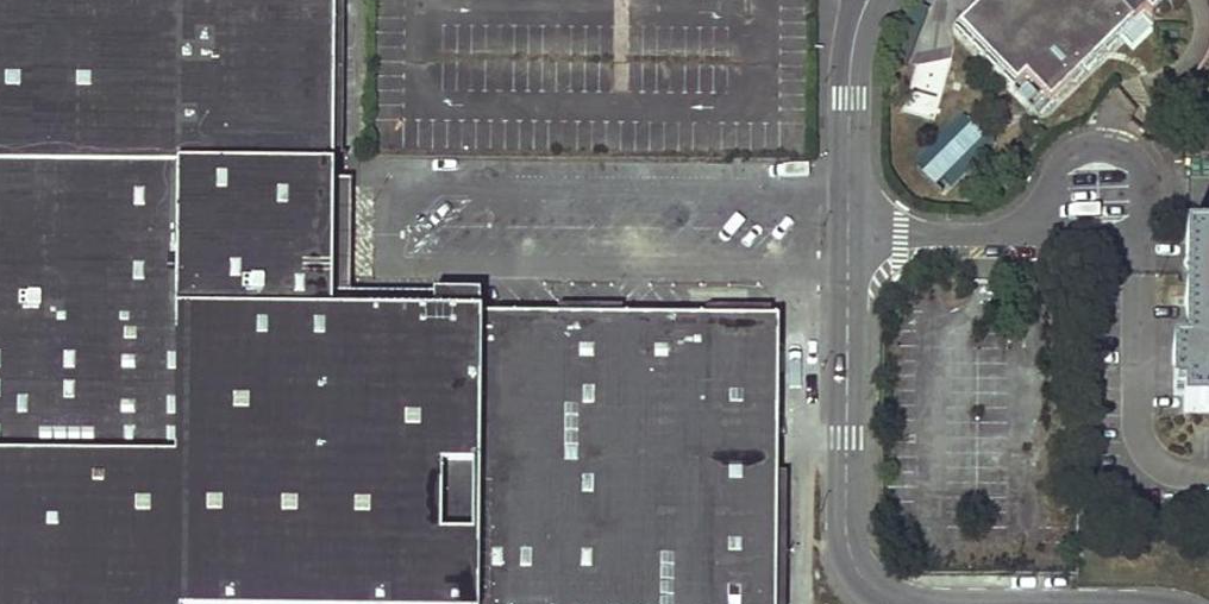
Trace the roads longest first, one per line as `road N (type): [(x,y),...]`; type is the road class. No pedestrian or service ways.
road 1 (residential): [(850,240),(847,537),(870,582),(896,598),(933,603)]
road 2 (residential): [(850,240),(1031,233),(1084,212),(1096,192)]
road 3 (residential): [(863,2),(850,98),(850,240)]

